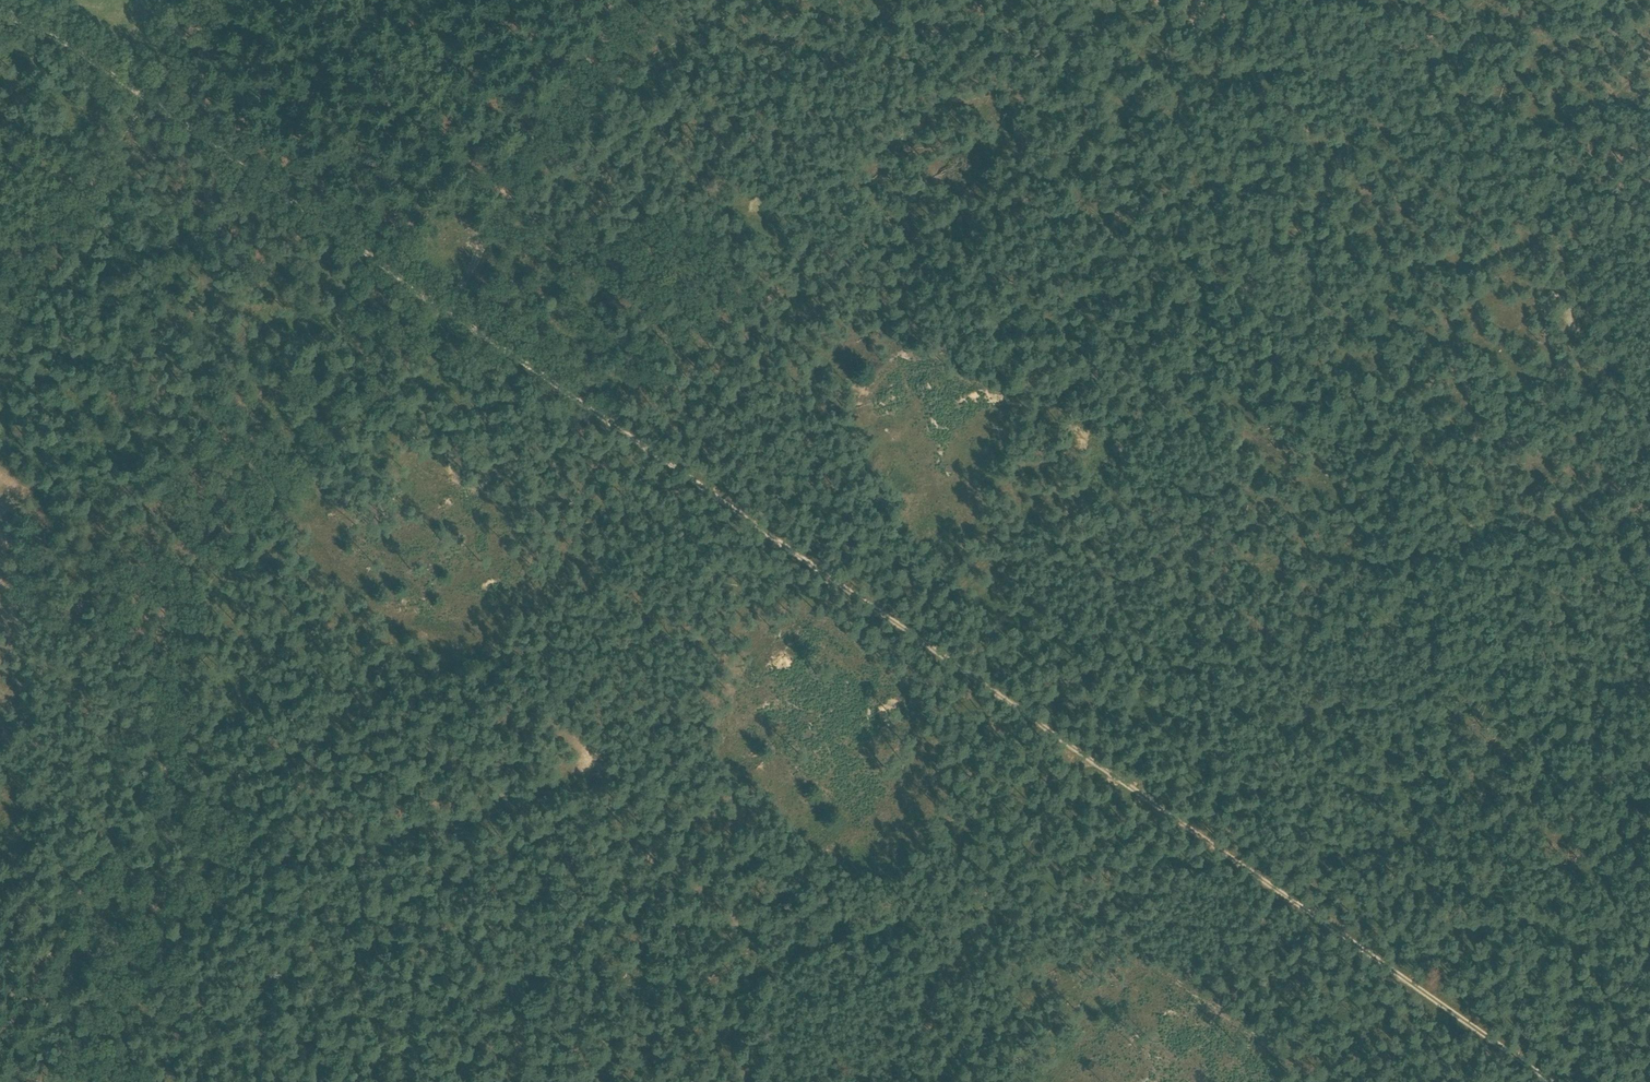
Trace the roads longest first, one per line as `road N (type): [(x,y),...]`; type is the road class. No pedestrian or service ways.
road 1 (track): [(0,37),(95,65),(674,460),(1556,1081)]
road 2 (track): [(622,0),(451,308),(222,621),(196,675),(157,826),(0,1077)]
road 3 (track): [(224,0),(0,335)]
road 4 (track): [(928,1004),(1087,751)]

